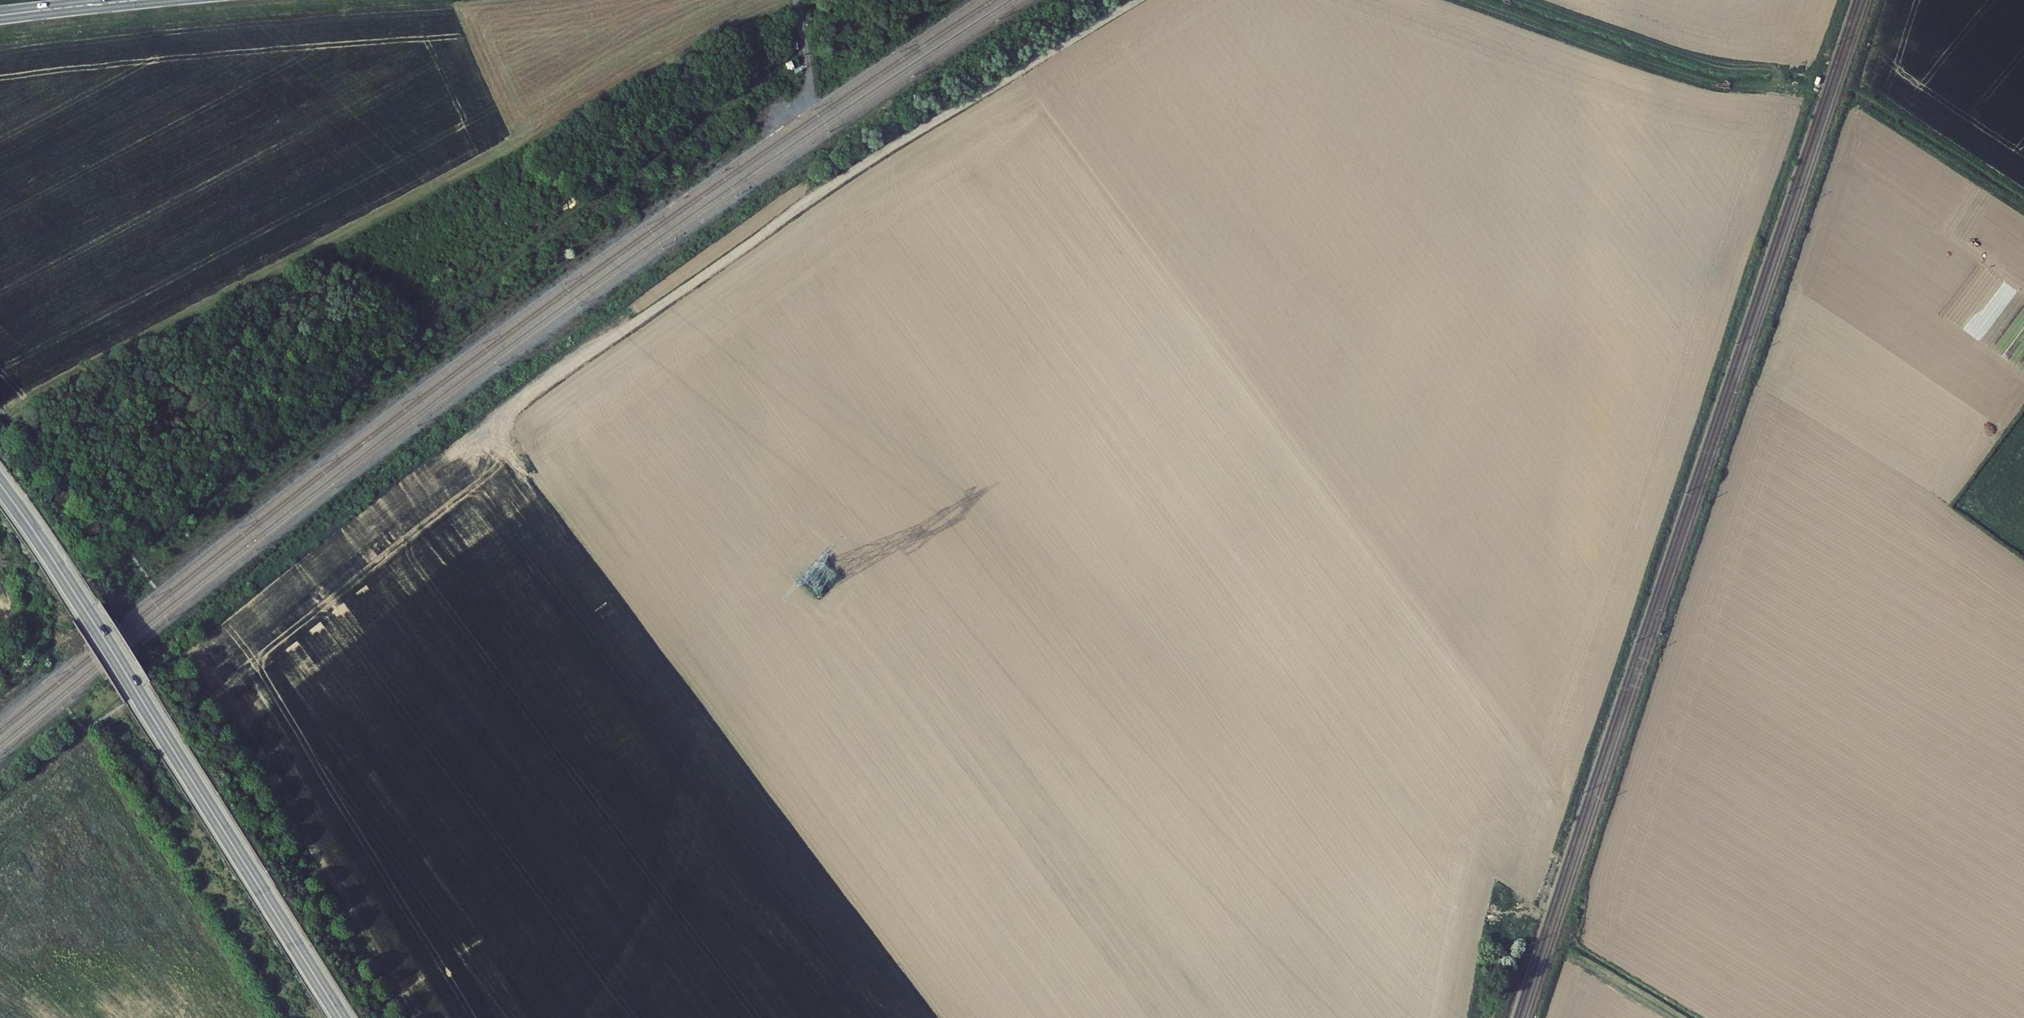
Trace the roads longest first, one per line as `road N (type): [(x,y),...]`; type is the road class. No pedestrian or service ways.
road 1 (unclassified): [(1131,0),(899,139),(560,370),(496,425)]
road 2 (tertiary): [(341,1017),(0,485)]
road 3 (primary): [(0,16),(143,0)]

